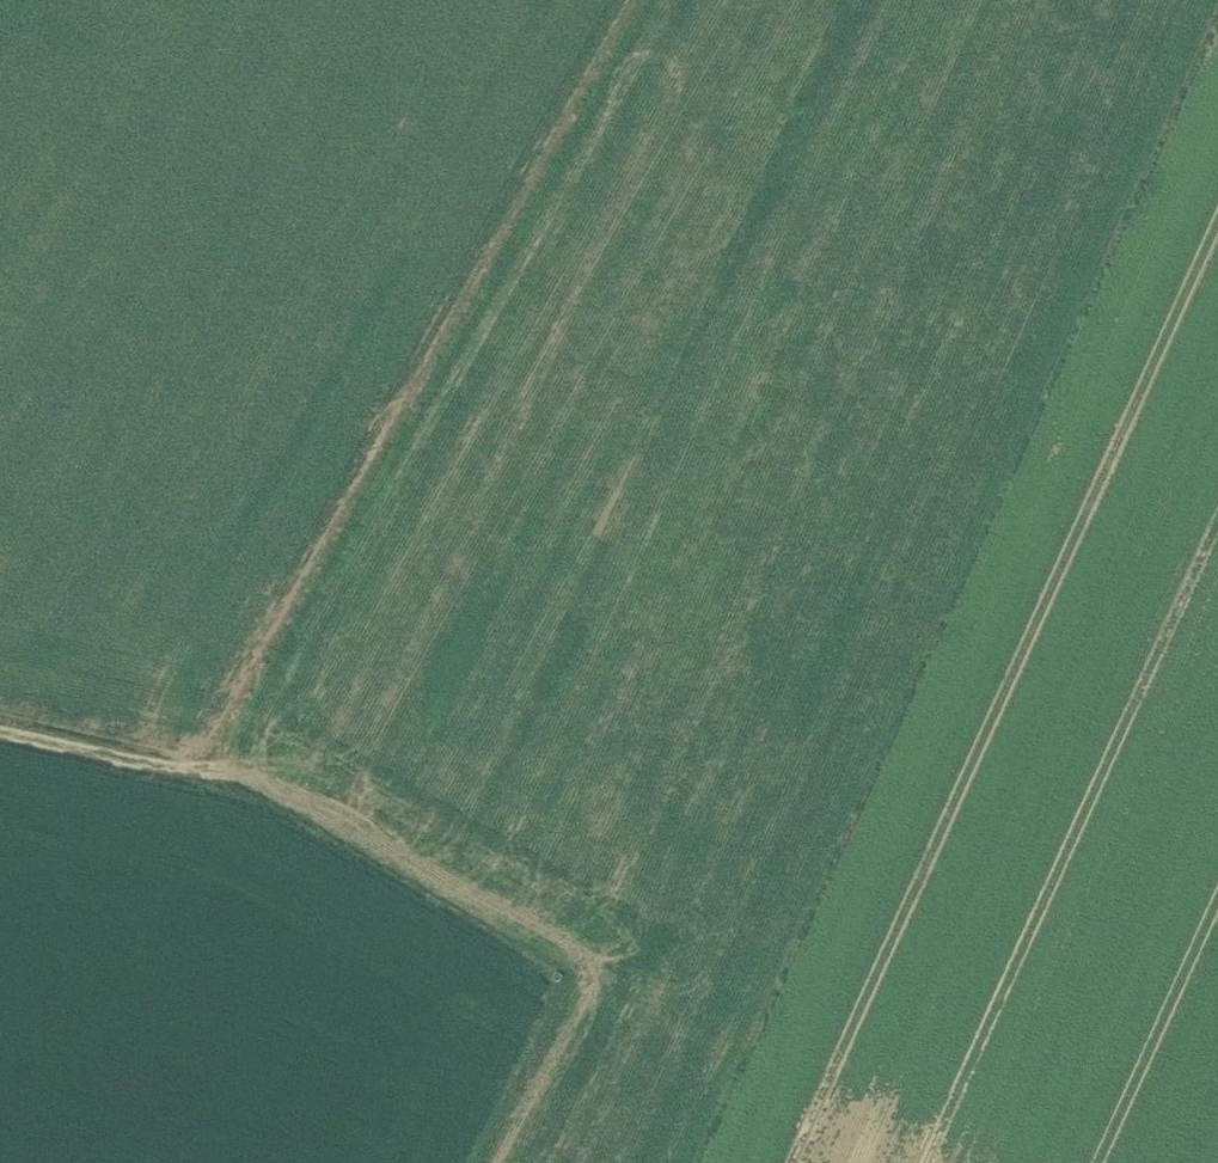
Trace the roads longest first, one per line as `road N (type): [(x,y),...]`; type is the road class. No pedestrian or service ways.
road 1 (track): [(0,735),(198,780)]

